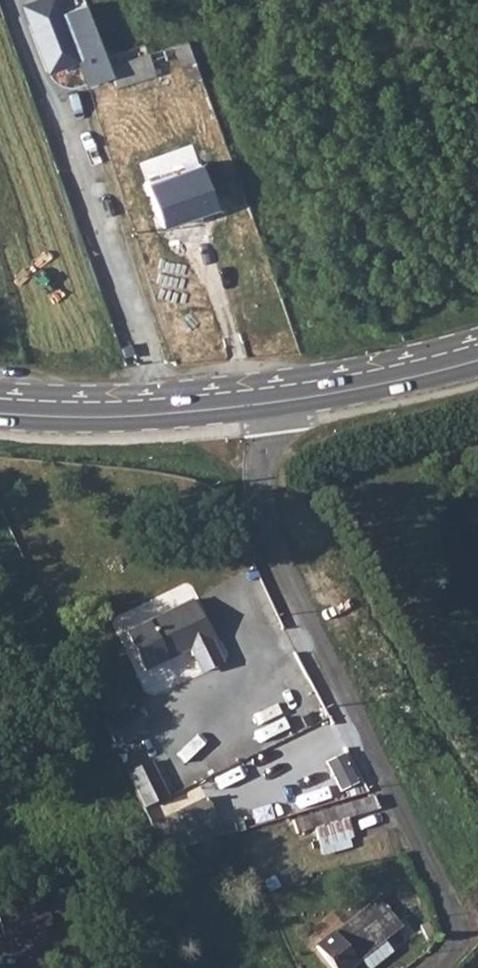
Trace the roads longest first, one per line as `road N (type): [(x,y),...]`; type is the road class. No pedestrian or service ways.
road 1 (residential): [(436,967),(454,952),(456,924),(267,520),(265,401)]
road 2 (tertiary): [(265,401),(141,414),(0,412)]
road 3 (tertiary): [(477,359),(265,401)]

